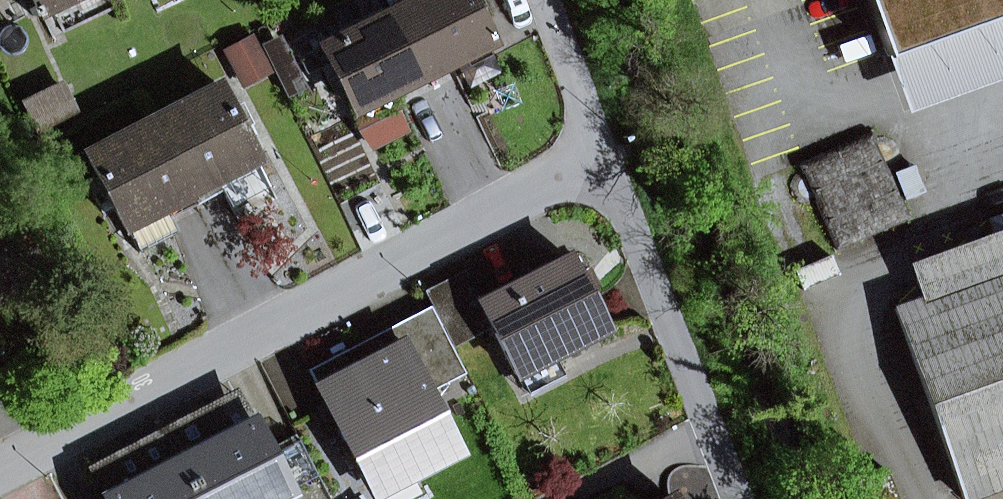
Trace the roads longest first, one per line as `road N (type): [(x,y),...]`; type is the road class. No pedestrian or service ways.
road 1 (residential): [(605,155),(0,471)]
road 2 (residential): [(739,498),(605,155)]
road 3 (residential): [(605,155),(544,0)]

